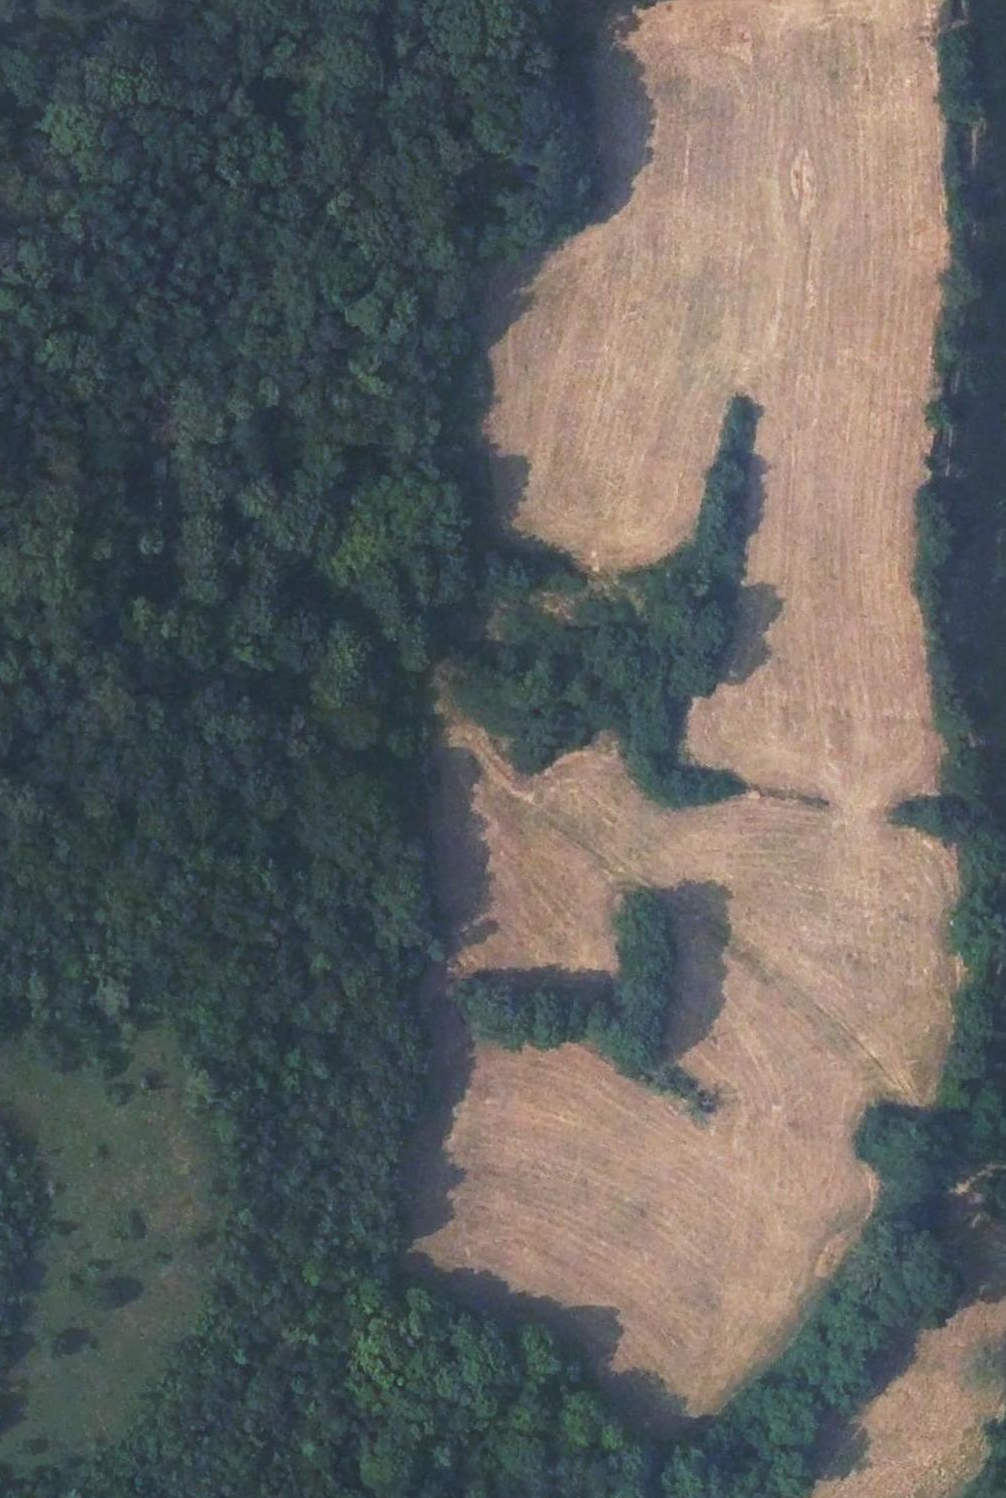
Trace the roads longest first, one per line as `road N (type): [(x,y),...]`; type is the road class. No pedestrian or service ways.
road 1 (track): [(1005,1172),(951,1168),(878,1058),(791,981),(541,811),(485,761),(443,689),(323,608),(175,556)]
road 2 (unclassified): [(366,0),(159,46),(0,65)]

